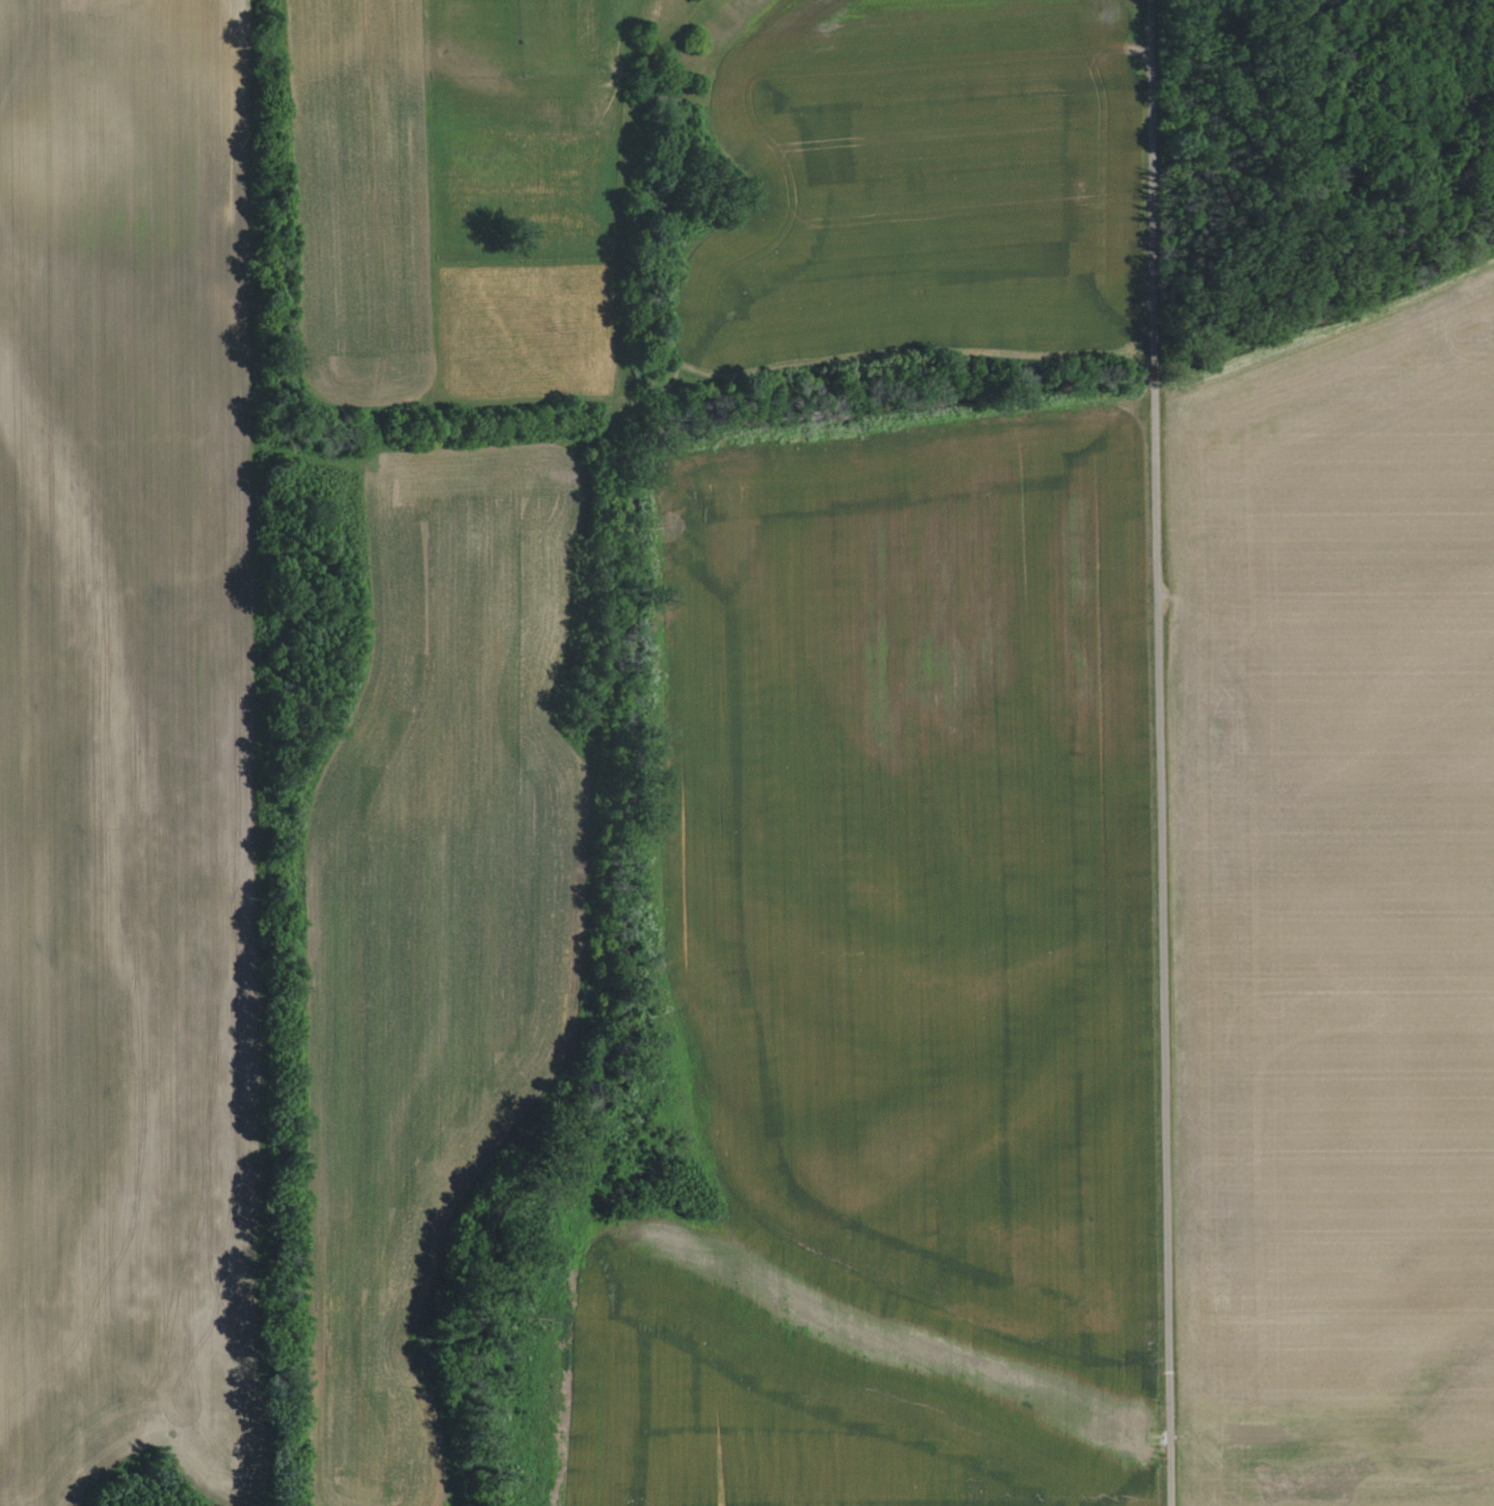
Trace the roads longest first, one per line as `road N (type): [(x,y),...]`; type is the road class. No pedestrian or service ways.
road 1 (residential): [(1171,1505),(1154,0)]

